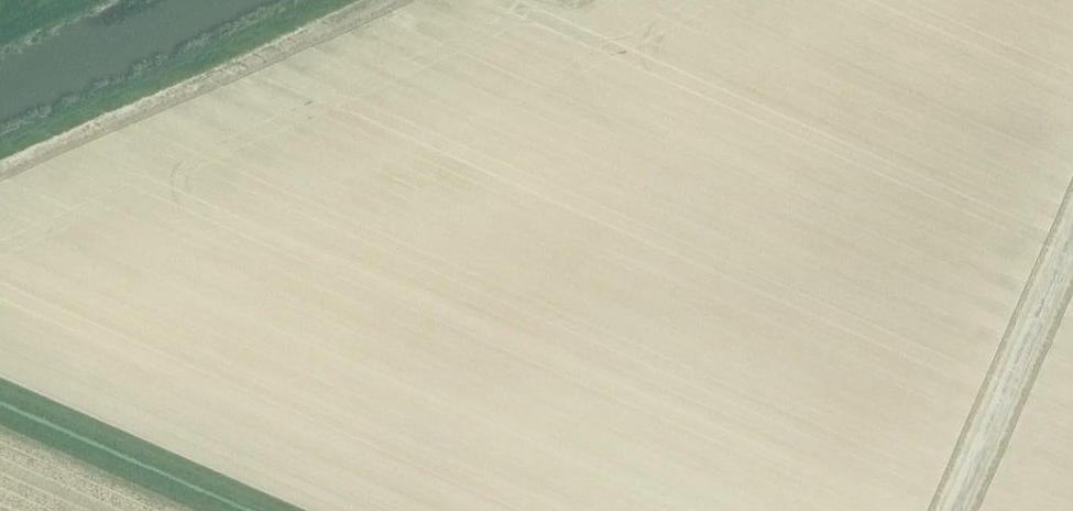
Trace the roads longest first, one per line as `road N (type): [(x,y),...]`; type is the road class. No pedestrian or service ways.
road 1 (track): [(1072,235),(952,510)]

